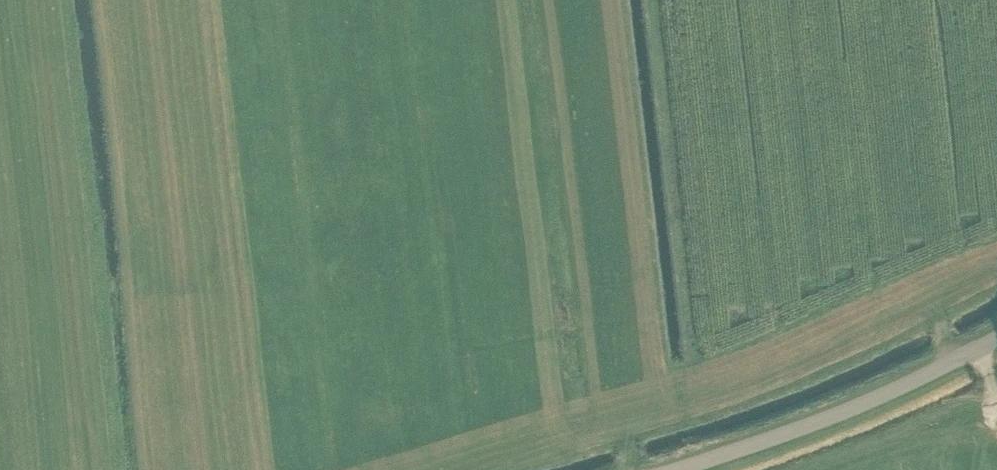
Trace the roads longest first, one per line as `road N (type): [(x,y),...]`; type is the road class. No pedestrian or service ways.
road 1 (unclassified): [(996,339),(902,393),(685,469)]

